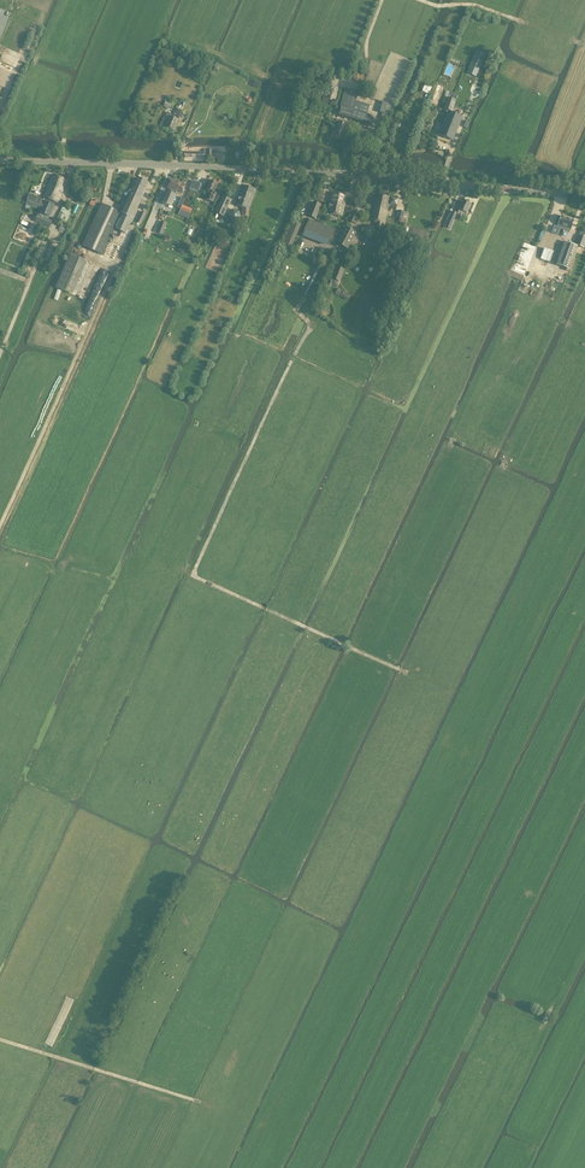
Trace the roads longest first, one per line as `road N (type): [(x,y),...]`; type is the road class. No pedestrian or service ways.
road 1 (tertiary): [(0,159),(365,174),(584,196)]
road 2 (track): [(303,622),(204,568),(204,555),(304,341),(365,174)]
road 3 (track): [(0,541),(174,164)]
road 4 (track): [(0,360),(50,237),(67,240),(101,162)]
road 5 (track): [(193,1105),(0,1044)]

